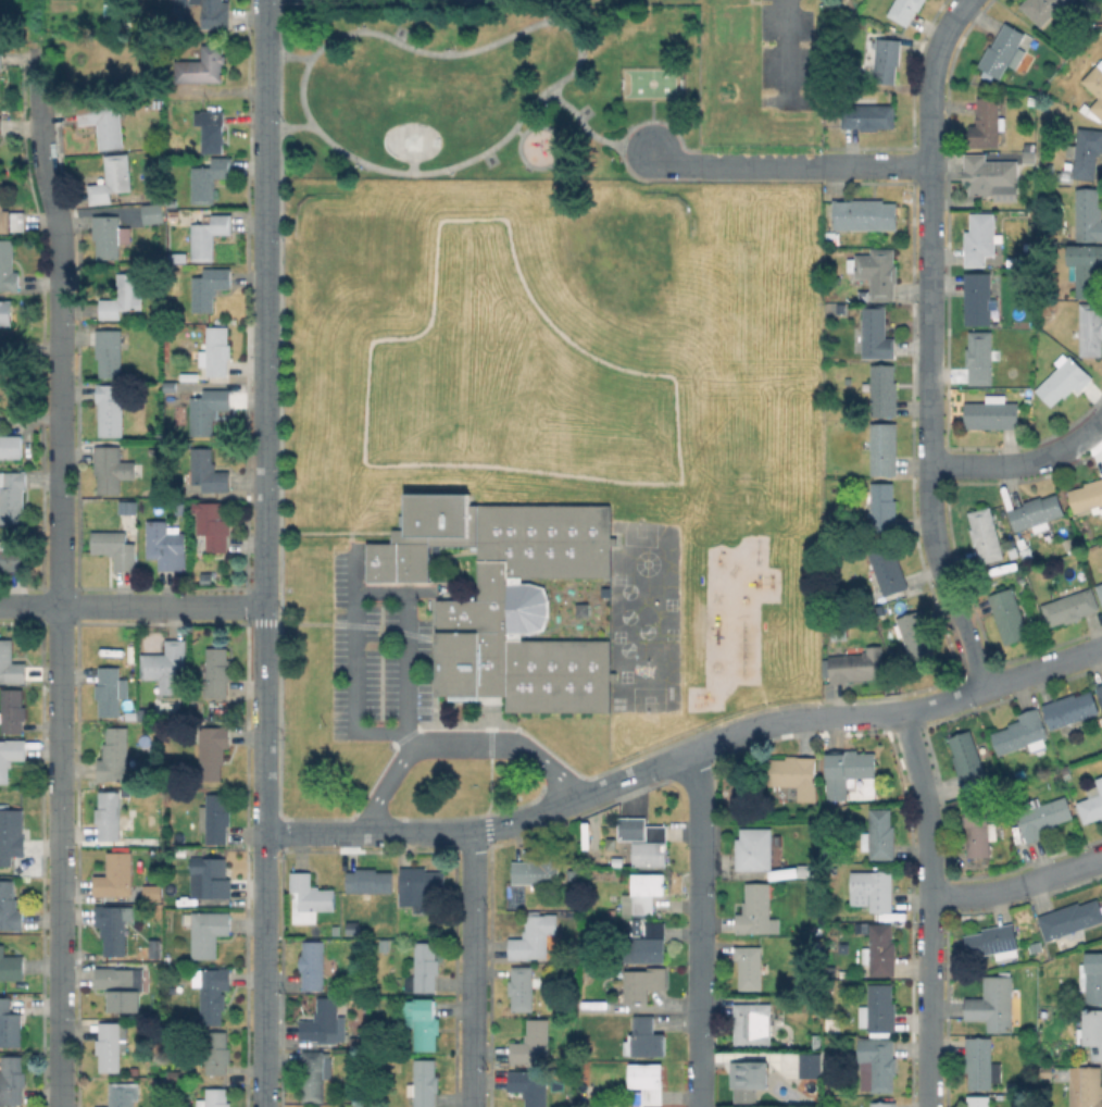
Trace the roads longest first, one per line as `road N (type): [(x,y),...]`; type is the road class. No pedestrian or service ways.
road 1 (tertiary): [(266,970),(264,0)]
road 2 (residential): [(60,978),(67,283),(53,182),(32,104),(32,45)]
road 3 (residential): [(265,833),(514,825),(702,743),(796,718),(906,716),(1101,650)]
road 4 (residential): [(987,689),(943,568),(929,464),(932,79),(948,33),(972,0)]
road 5 (residential): [(932,1015),(925,800),(906,716)]
road 6 (residential): [(0,606),(264,608)]
road 7 (residential): [(700,960),(702,743)]
road 8 (residential): [(929,464),(1019,463),(1067,449),(1101,426)]
road 9 (residential): [(930,901),(1010,892),(1101,859)]
road 10 (residential): [(700,960),(699,1106)]
road 11 (residential): [(472,1106),(472,965)]
road 12 (tertiary): [(266,970),(266,1106)]
road 13 (residential): [(687,166),(822,166)]
road 14 (residential): [(472,965),(472,832)]
road 15 (residential): [(60,978),(60,1106)]

